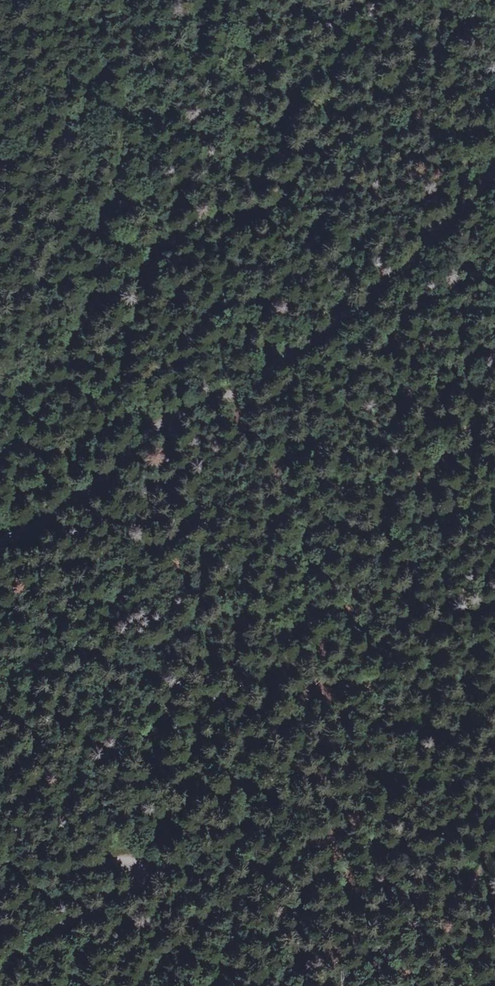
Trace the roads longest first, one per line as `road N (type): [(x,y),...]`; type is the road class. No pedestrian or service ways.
road 1 (tertiary): [(494,176),(388,280),(311,340),(229,399),(183,413),(69,506),(0,543)]
road 2 (tertiary): [(0,865),(39,872),(128,857),(148,867),(134,893),(0,961)]

